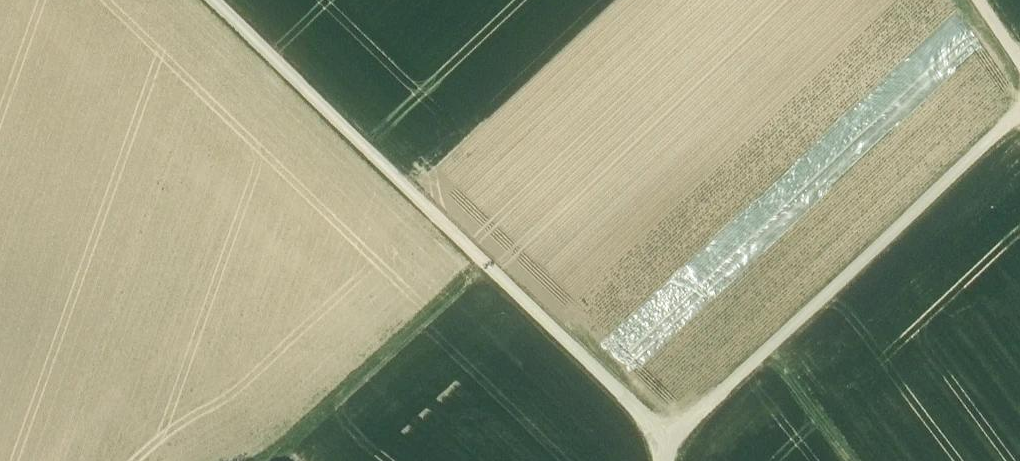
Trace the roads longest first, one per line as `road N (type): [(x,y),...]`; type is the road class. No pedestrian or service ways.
road 1 (track): [(667,440),(211,0)]
road 2 (track): [(665,460),(667,440),(1019,113)]
road 3 (track): [(486,267),(274,460)]
road 4 (track): [(854,460),(772,351)]

